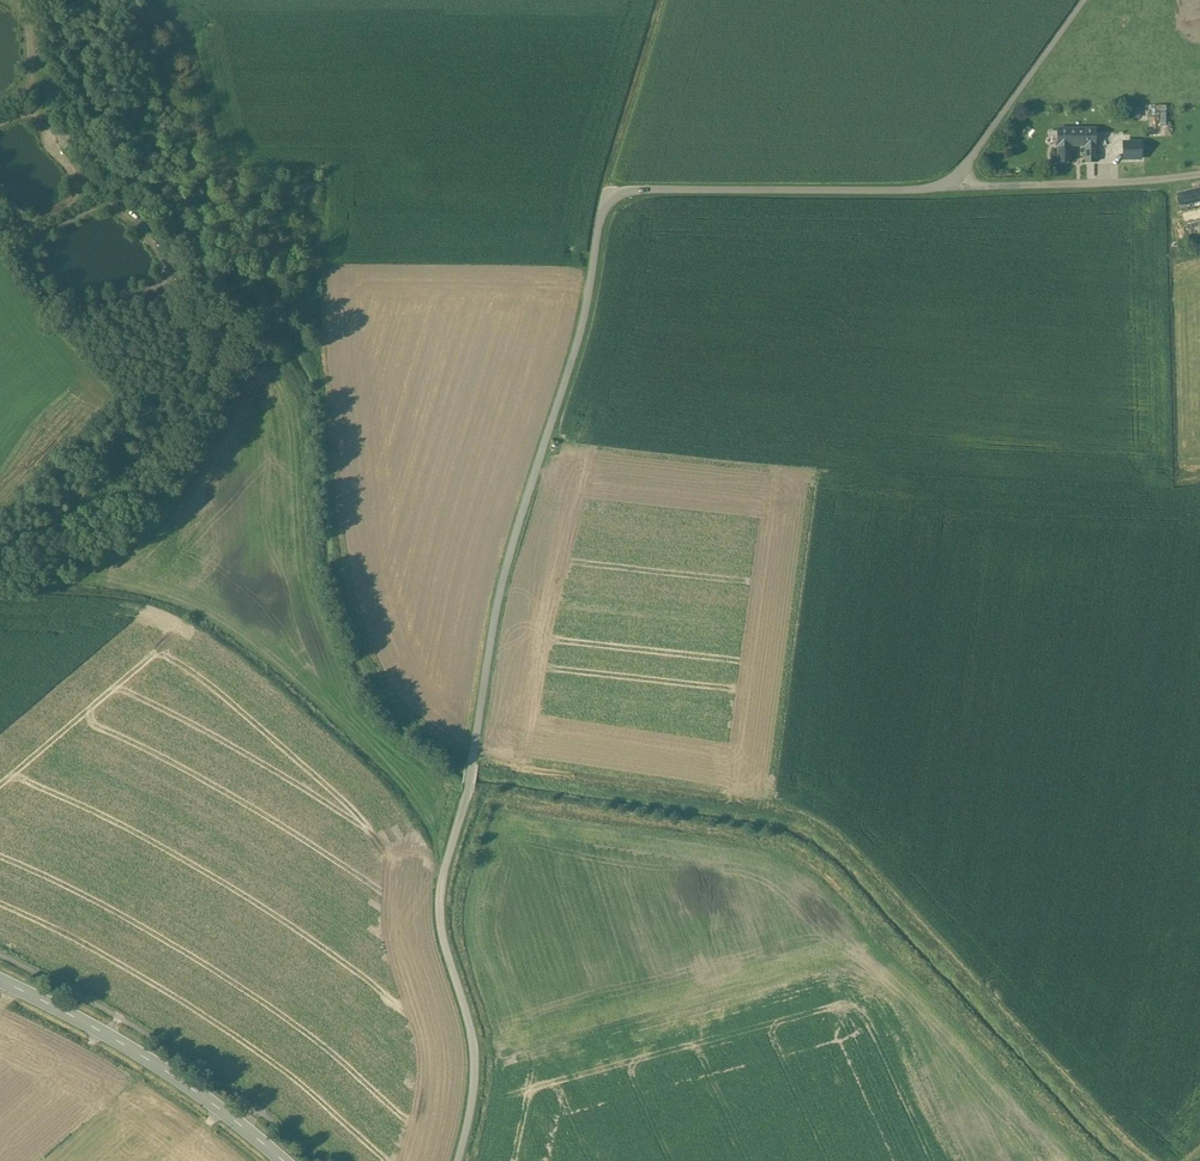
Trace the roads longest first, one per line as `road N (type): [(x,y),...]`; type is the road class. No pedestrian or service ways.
road 1 (unclassified): [(1083,0),(966,172),(945,187),(640,191),(602,203),(572,358),(500,589),(467,793),(441,874),(440,925),(475,1056),(458,1160)]
road 2 (tertiary): [(283,1160),(114,1039),(0,980)]
road 3 (track): [(660,0),(602,203)]

